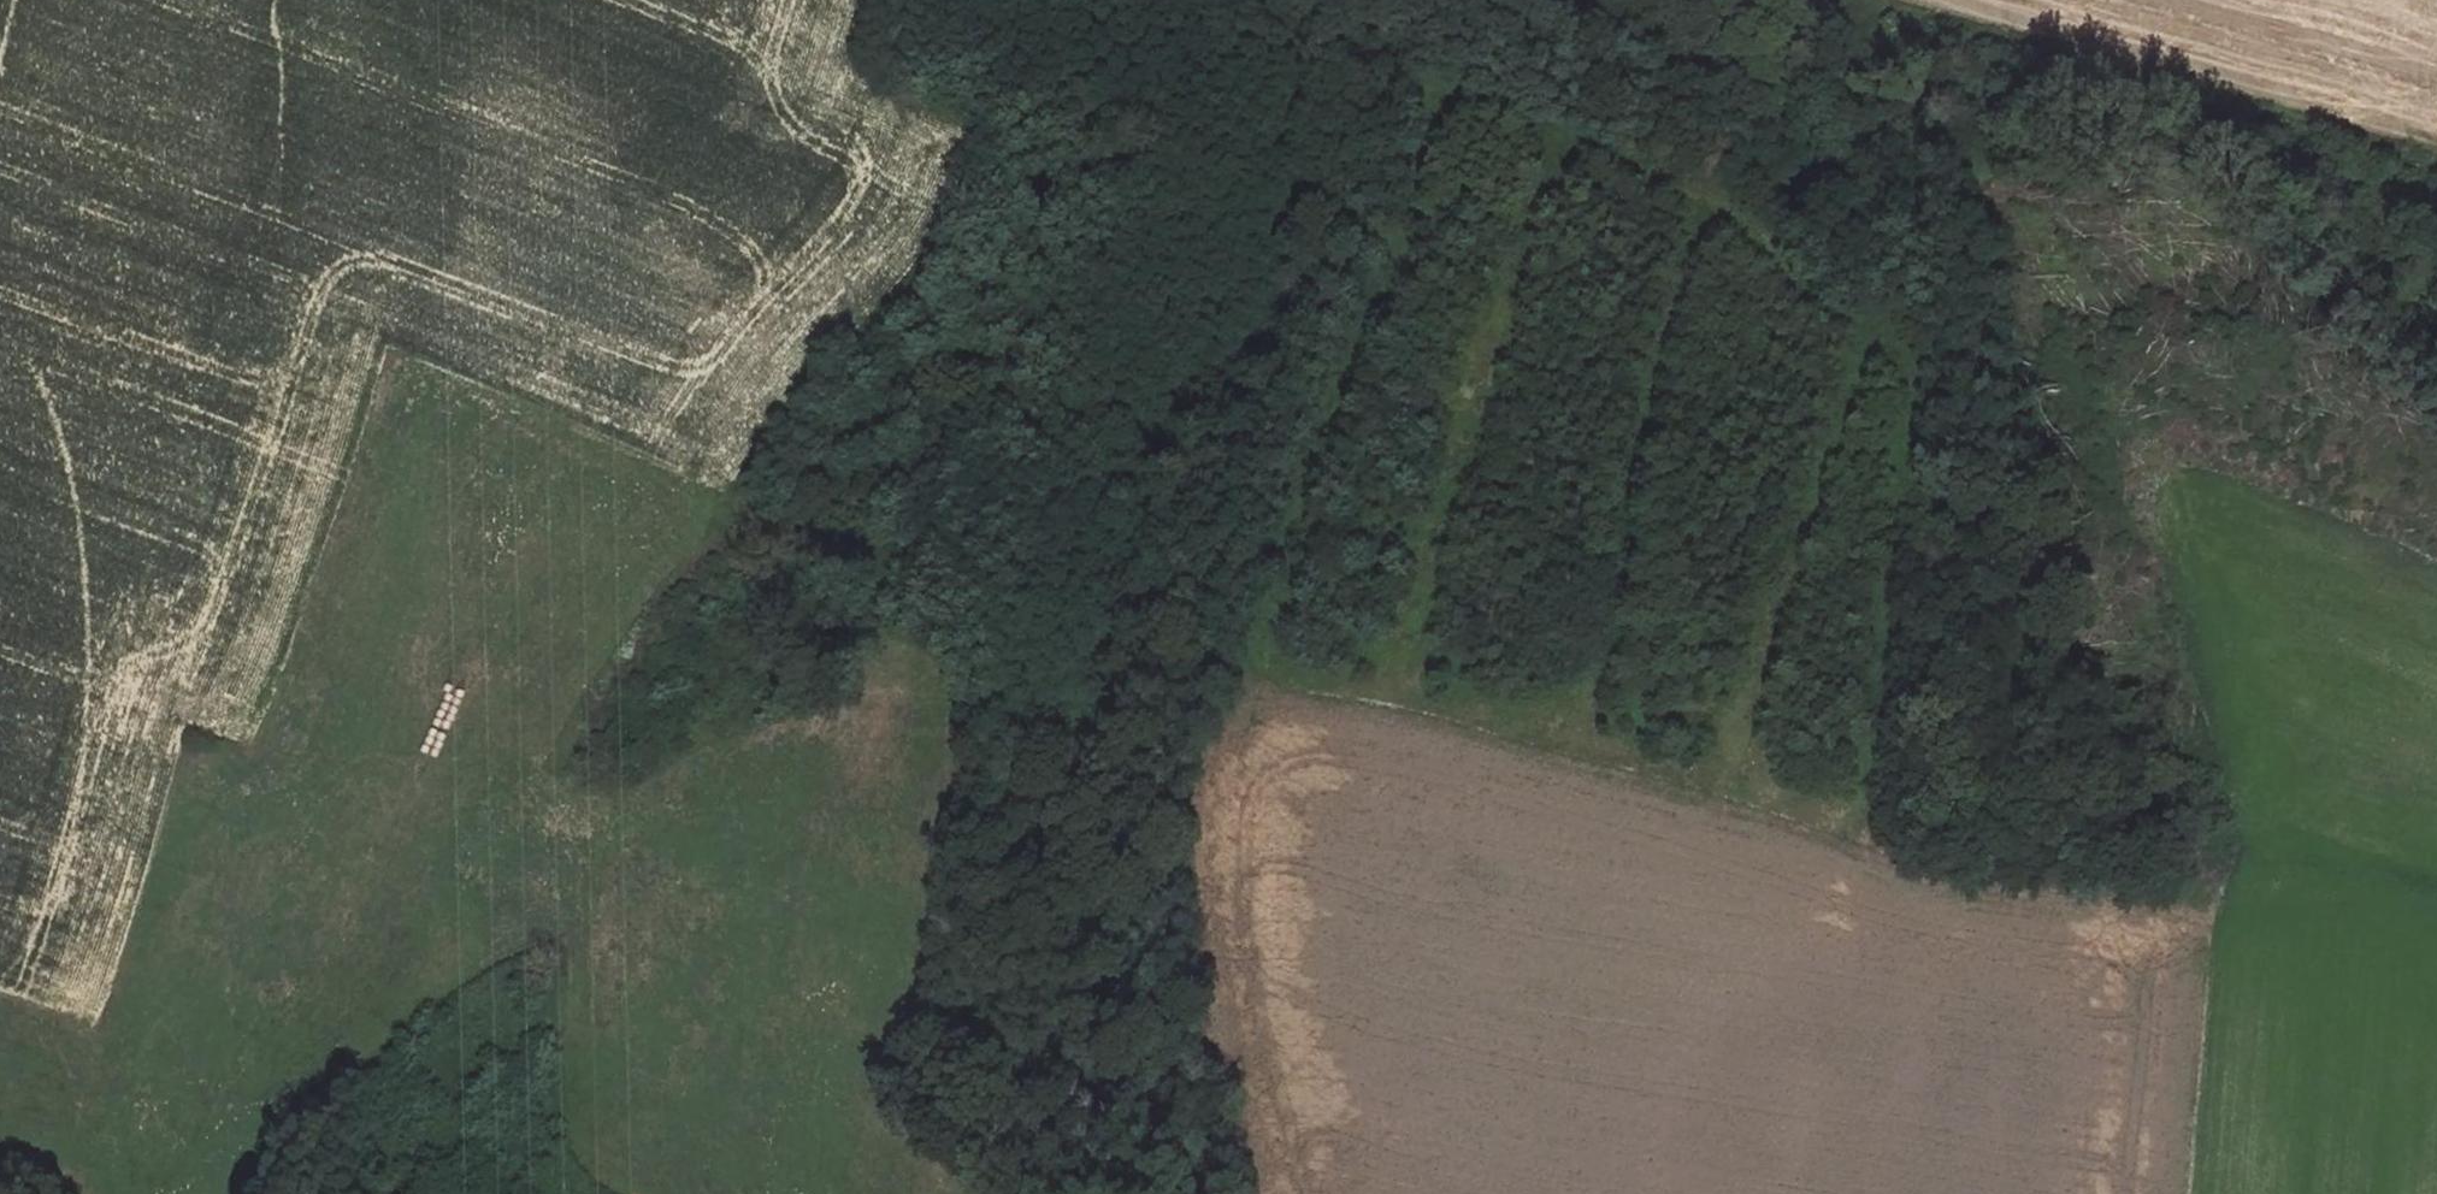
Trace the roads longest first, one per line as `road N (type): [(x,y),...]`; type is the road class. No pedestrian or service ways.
road 1 (track): [(2436,921),(2384,912),(2206,921)]

